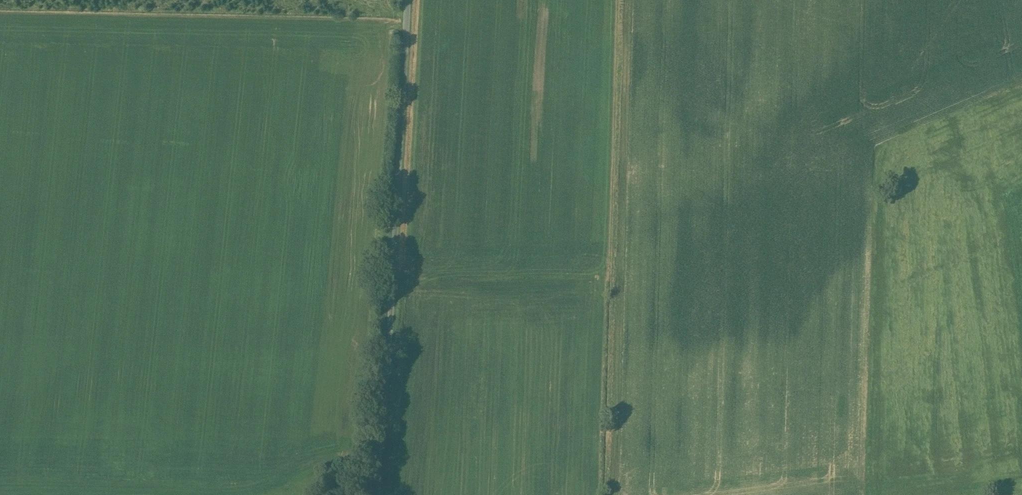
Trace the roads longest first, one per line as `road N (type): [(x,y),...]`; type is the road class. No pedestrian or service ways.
road 1 (unclassified): [(376,494),(407,0)]

